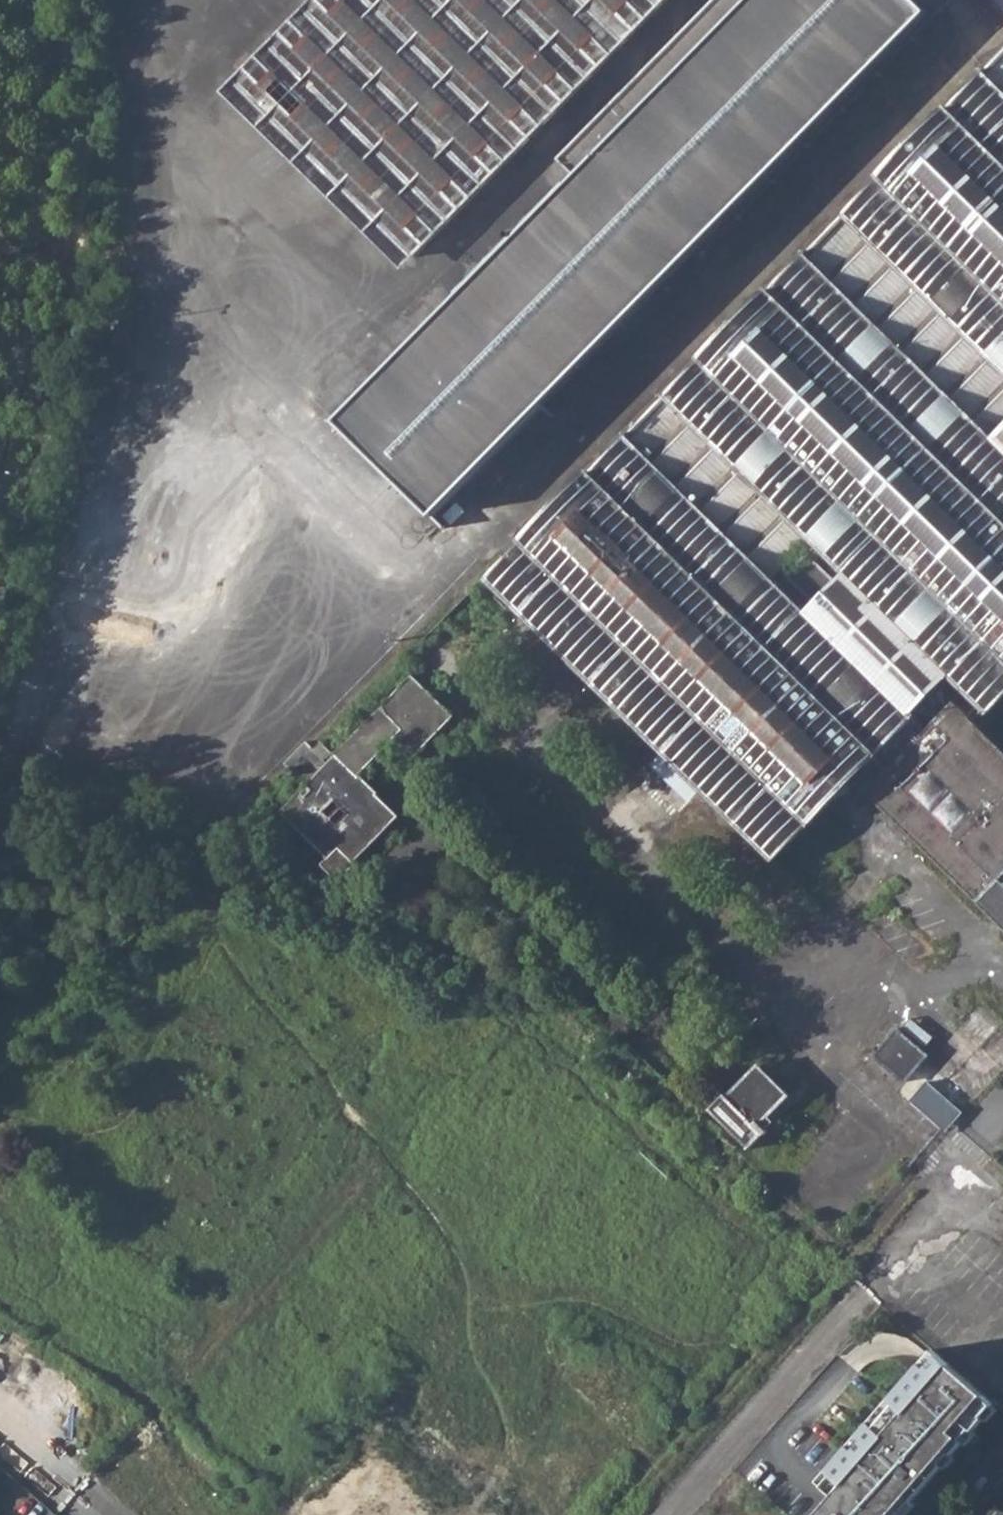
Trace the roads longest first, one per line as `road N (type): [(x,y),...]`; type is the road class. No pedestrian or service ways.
road 1 (residential): [(0,474),(34,342),(54,121),(43,0)]
road 2 (residential): [(665,1514),(985,1161)]

